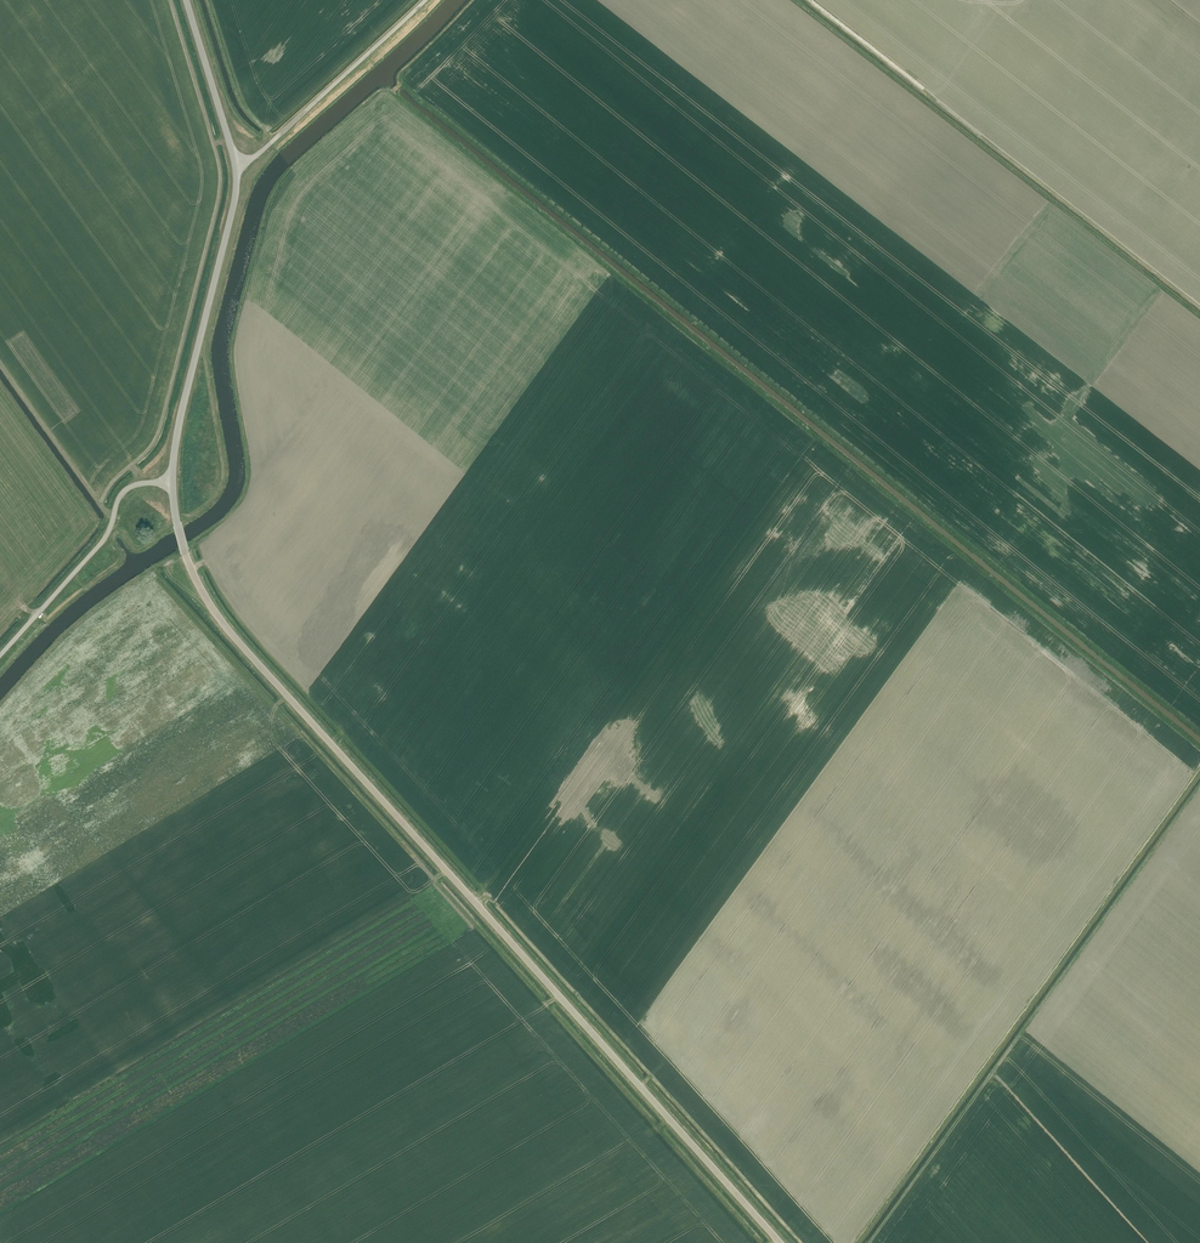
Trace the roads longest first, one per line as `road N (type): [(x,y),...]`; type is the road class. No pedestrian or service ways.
road 1 (tertiary): [(777,1242),(213,613),(183,552),(172,481)]
road 2 (tertiary): [(172,481),(175,439),(234,201),(234,167)]
road 3 (unclassified): [(0,655),(107,533),(121,493),(172,481)]
road 4 (unclassified): [(234,167),(425,0)]
road 5 (tertiary): [(234,167),(185,0)]

